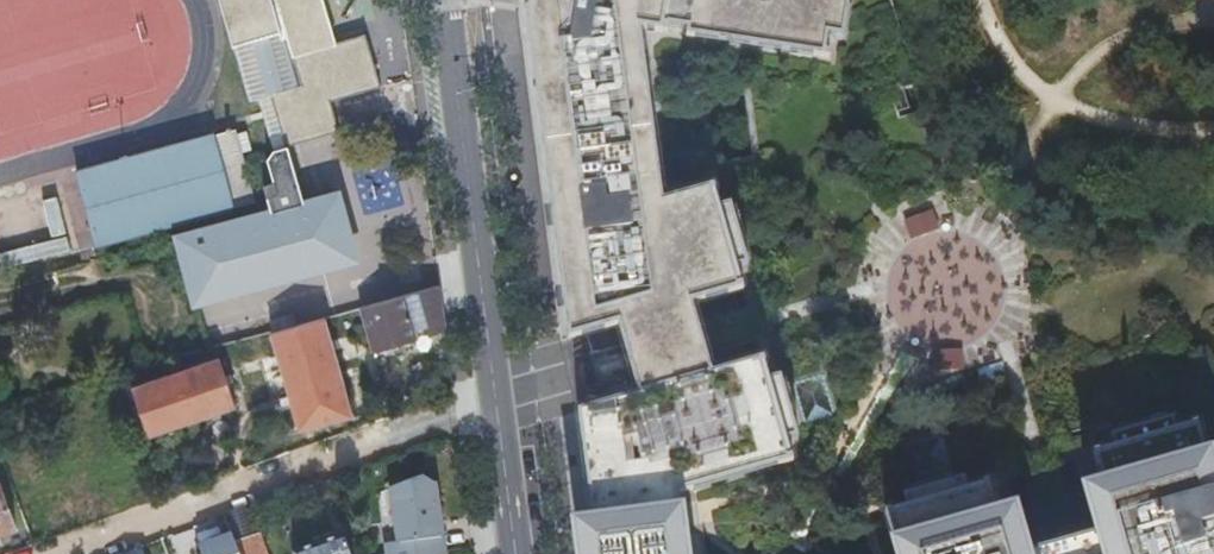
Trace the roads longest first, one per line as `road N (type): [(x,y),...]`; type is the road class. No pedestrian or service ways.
road 1 (residential): [(64,553),(499,406)]
road 2 (residential): [(450,0),(499,406)]
road 3 (residential): [(499,406),(518,553)]

